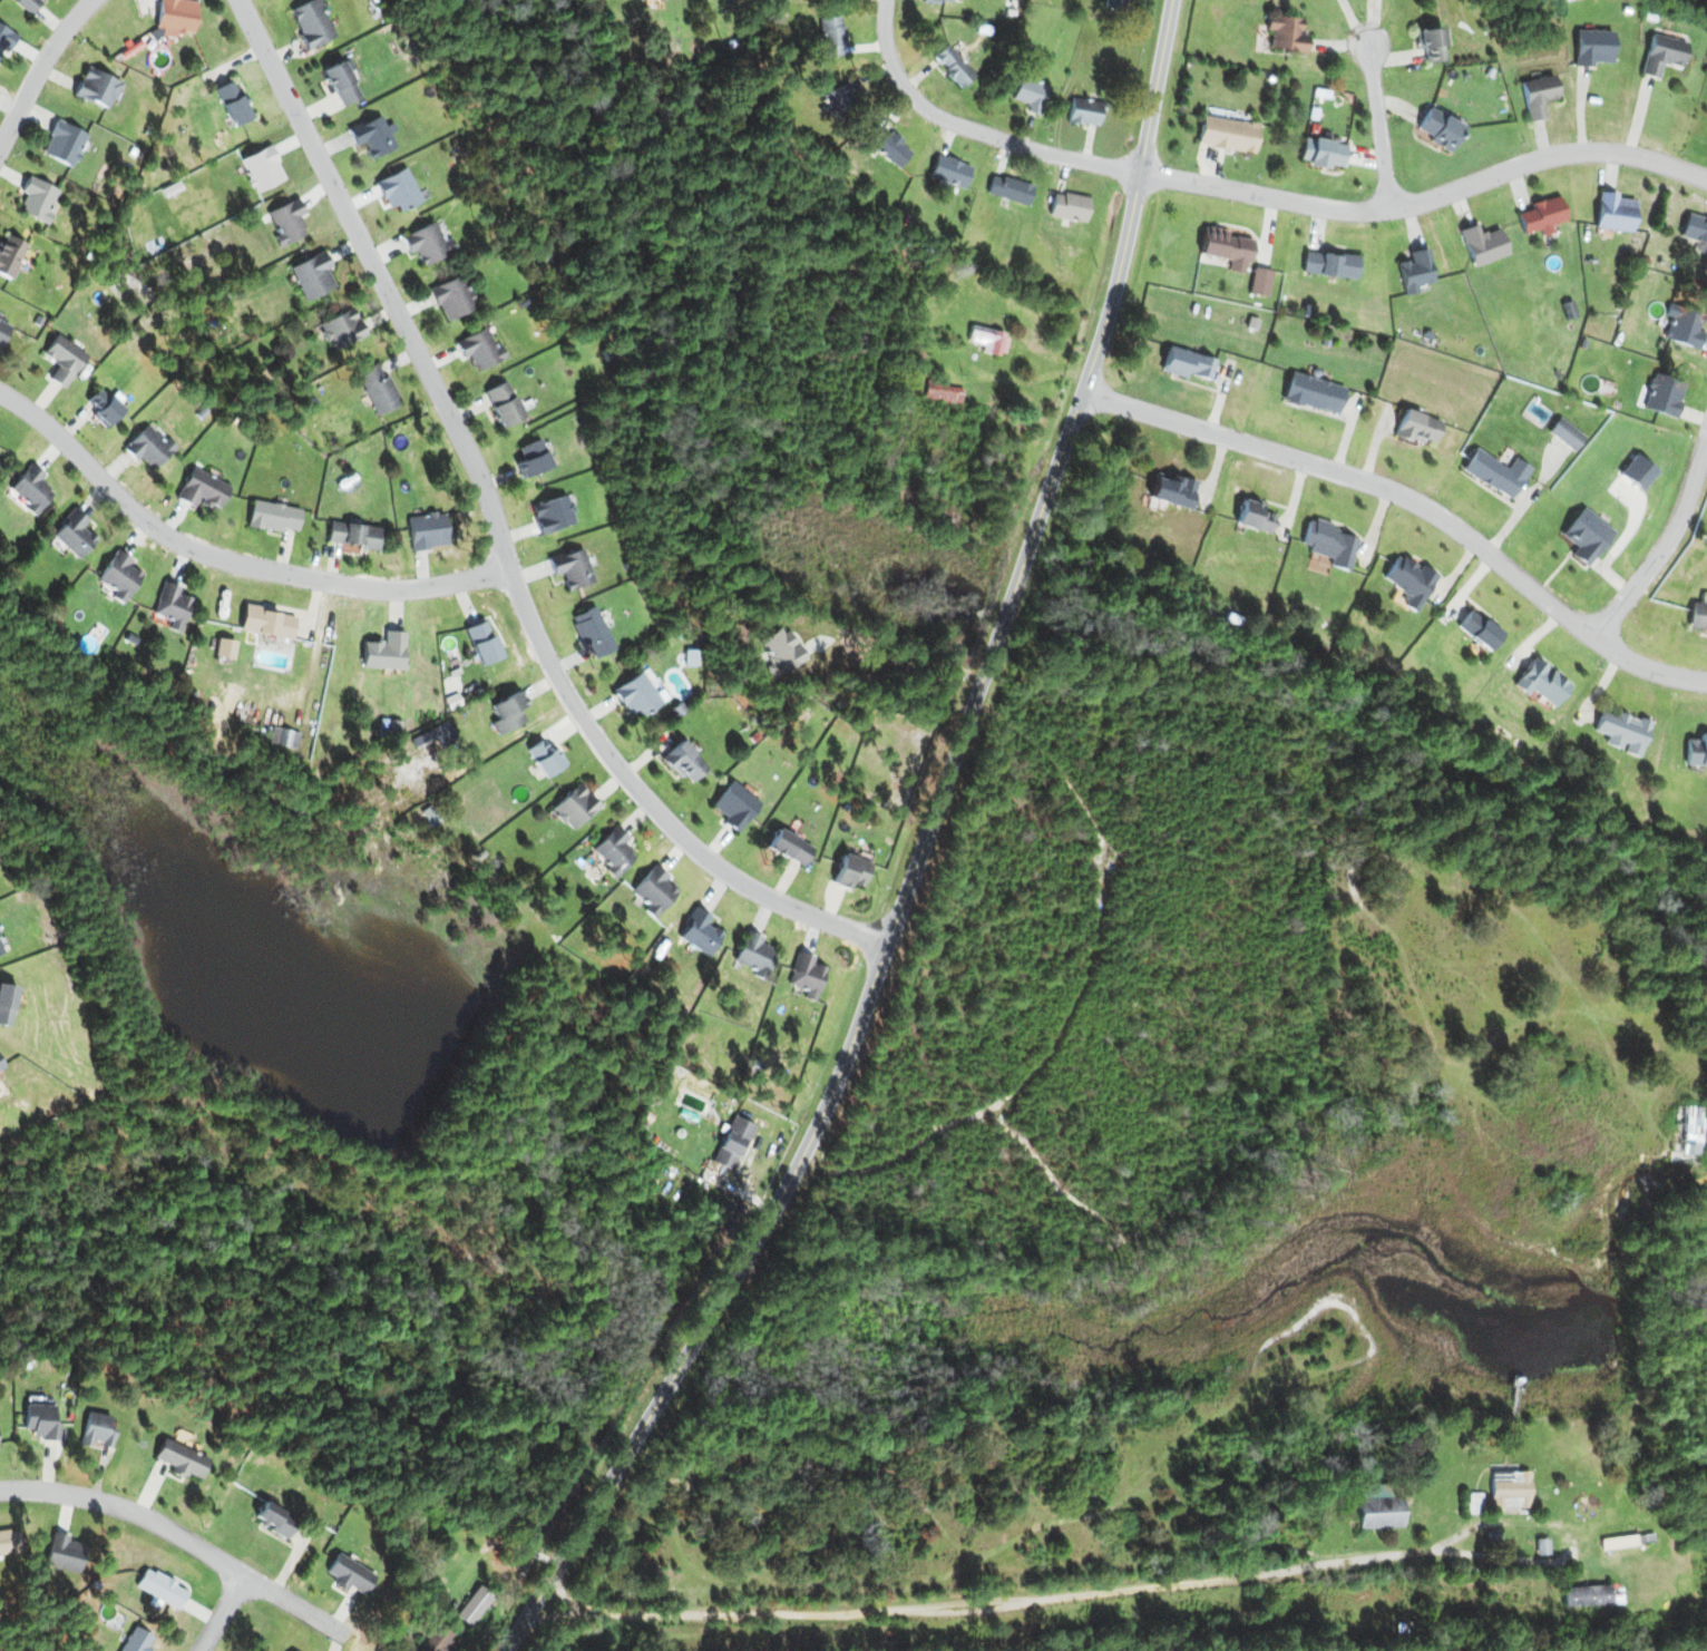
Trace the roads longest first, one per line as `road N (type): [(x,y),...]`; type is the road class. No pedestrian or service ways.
road 1 (residential): [(506,1650),(831,1097),(1098,358),(1172,0)]
road 2 (residential): [(889,947),(767,897),(708,859),(633,787),(570,702),(538,639),(477,468),(239,0)]
road 3 (residential): [(1085,392),(1391,489),(1452,524),(1618,652),(1706,683)]
road 4 (residential): [(1139,175),(1353,211),(1388,208),(1519,165),(1589,152),(1706,179)]
road 5 (residential): [(514,574),(374,589),(205,554),(143,519),(43,422),(0,393)]
road 6 (residential): [(357,1642),(147,1517),(81,1496),(0,1491)]
road 7 (residential): [(1139,175),(1062,160),(930,111),(891,60),(887,0)]
road 8 (residential): [(1706,447),(1671,538),(1596,634)]
road 9 (residential): [(0,147),(42,67),(95,0)]
road 10 (residential): [(1388,208),(1371,46)]

